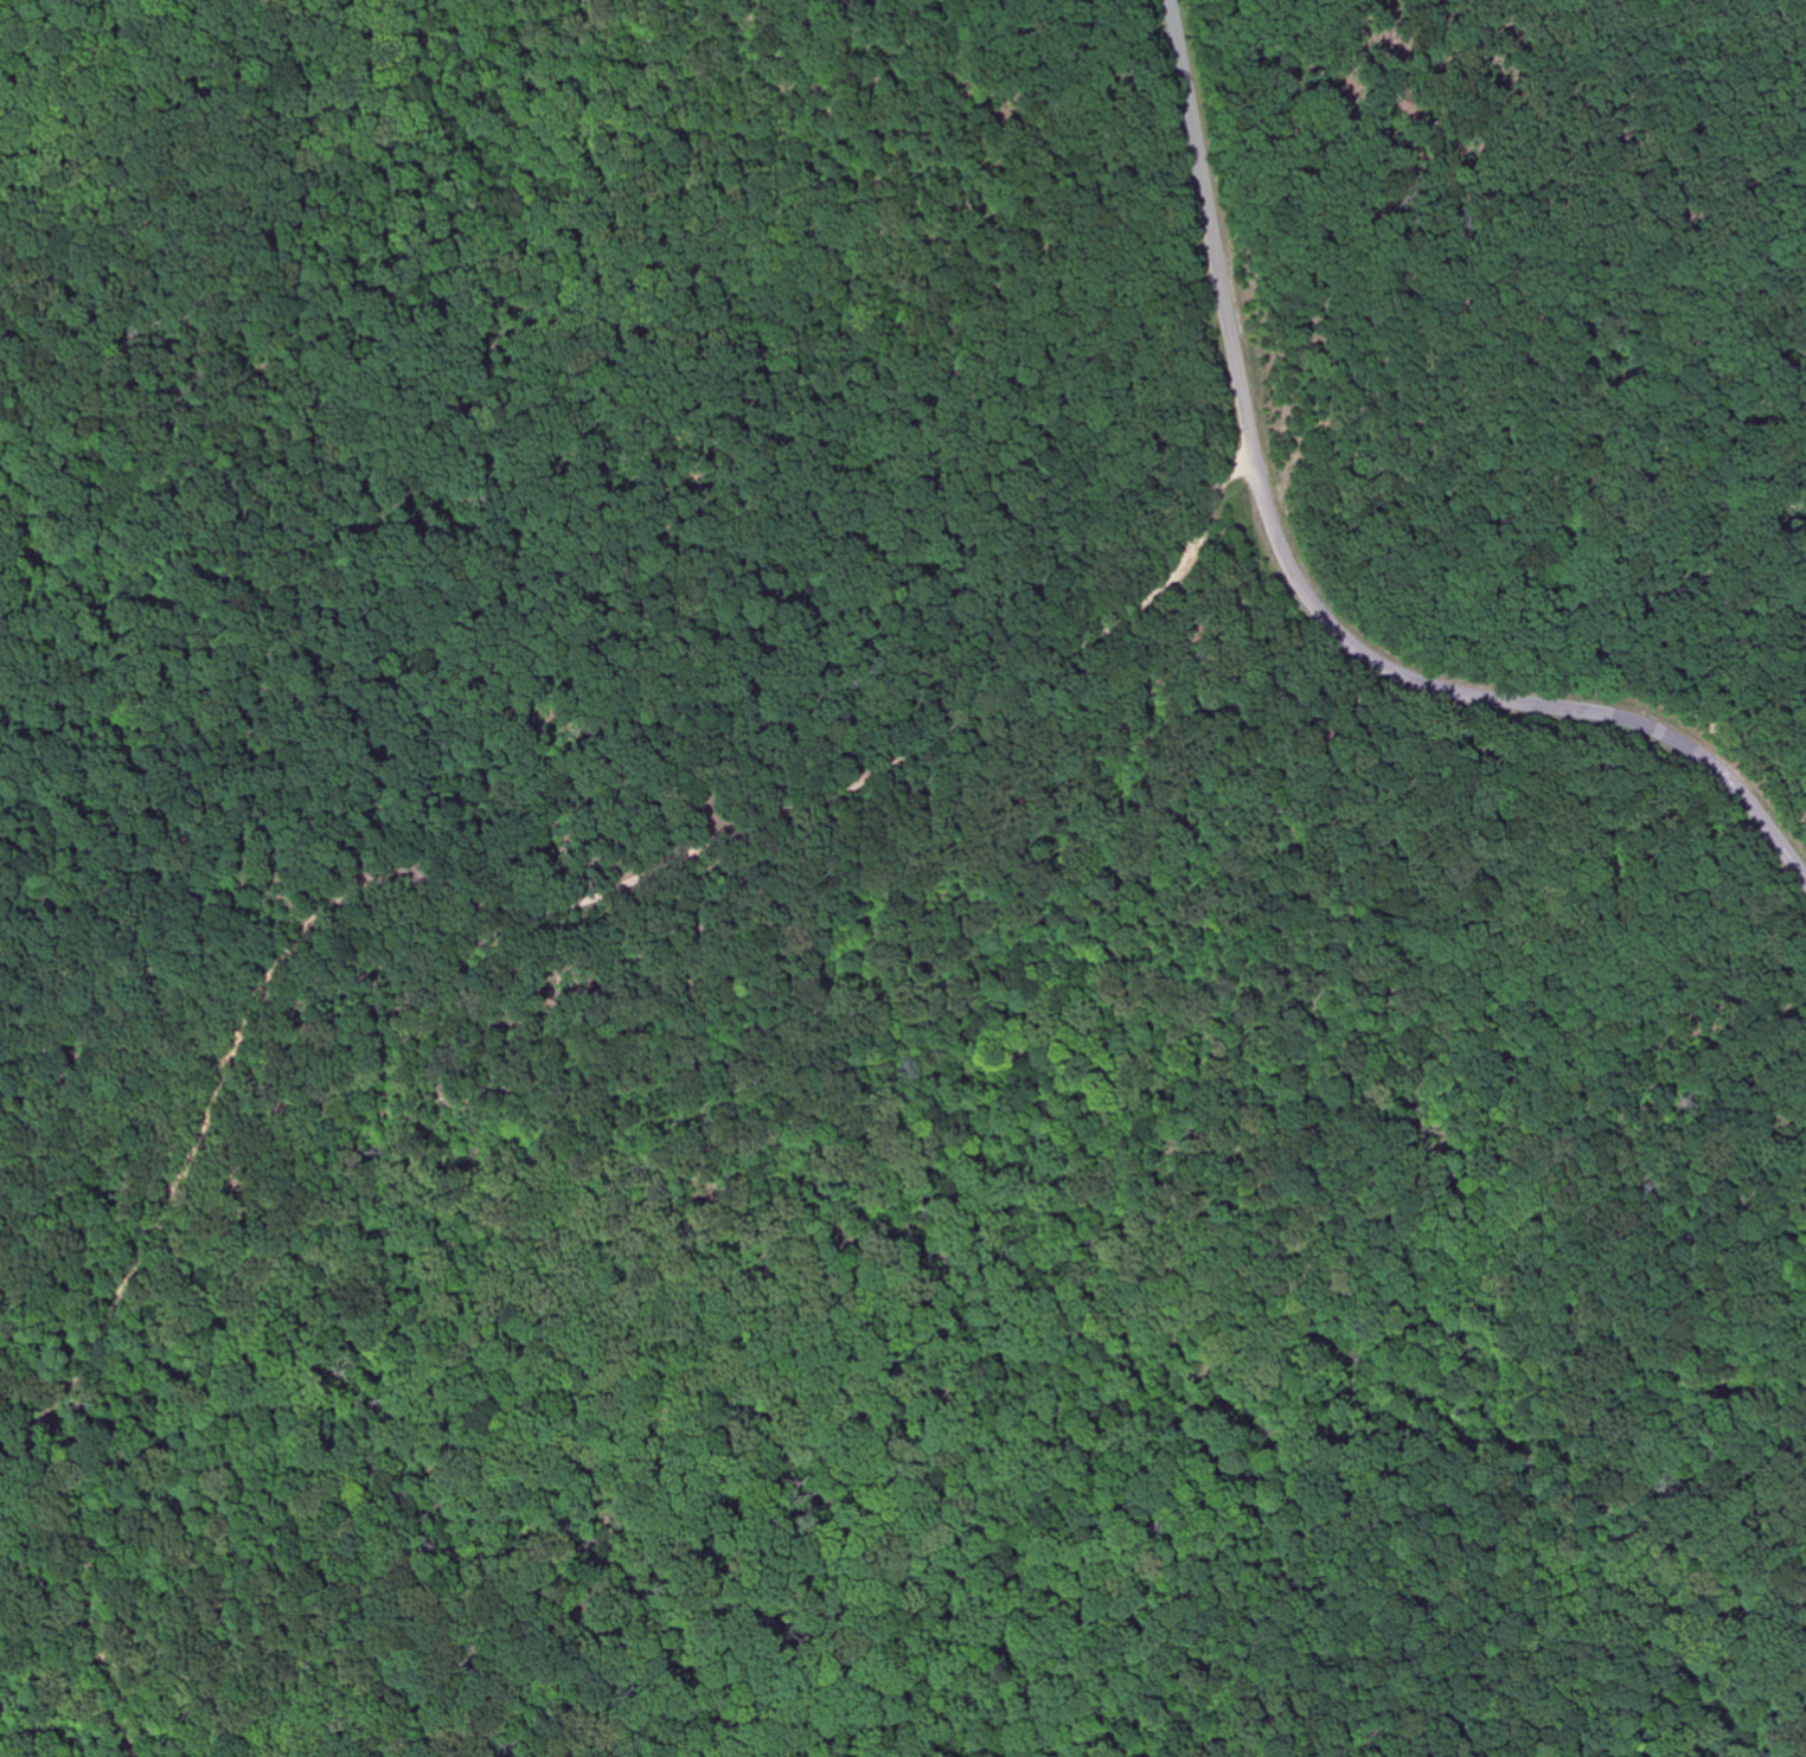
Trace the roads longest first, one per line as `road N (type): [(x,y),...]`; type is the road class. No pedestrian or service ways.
road 1 (residential): [(131,1756),(82,1553),(92,1354),(203,1139),(263,993),(321,906),(351,886),(399,879),(474,900),(595,896),(655,859),(792,820),(867,785),(1146,609),(1195,547),(1225,488),(1260,466)]
road 2 (residential): [(1805,880),(1725,774),(1667,737),(1420,684),(1356,647),(1320,613),(1292,570),(1270,511),(1167,0)]
road 3 (residential): [(1238,358),(1346,314),(1429,238),(1481,17),(1508,0)]

